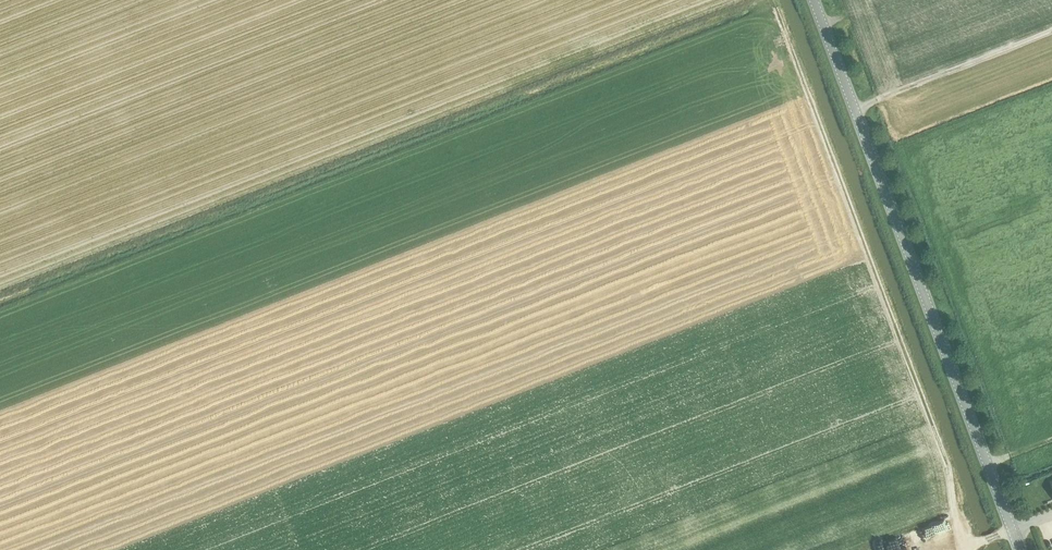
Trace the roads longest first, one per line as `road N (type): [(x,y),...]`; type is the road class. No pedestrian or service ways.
road 1 (track): [(977,546),(966,541),(767,0)]
road 2 (tertiary): [(1020,549),(814,0)]
road 3 (track): [(855,112),(1051,34)]

